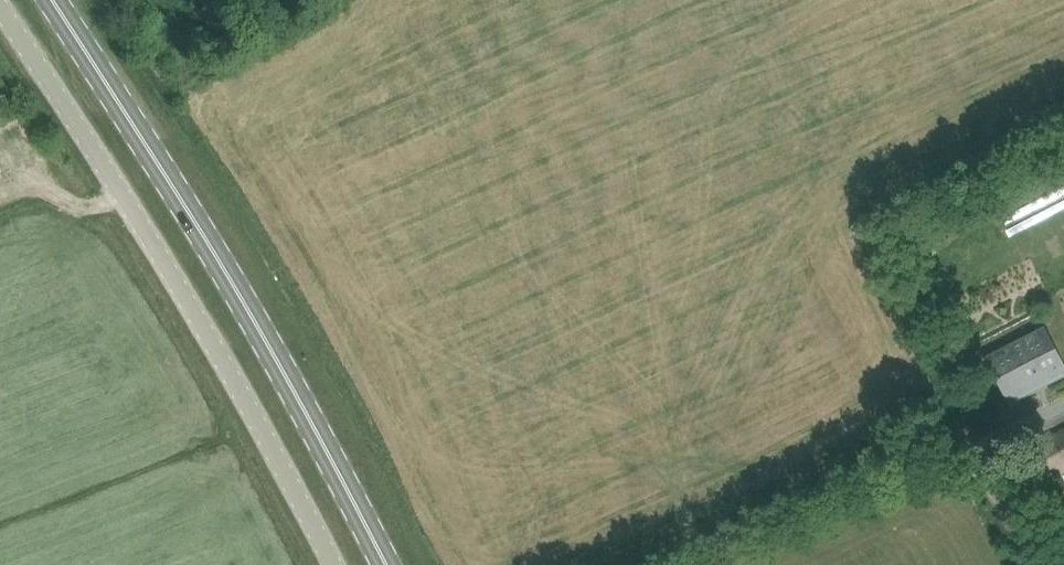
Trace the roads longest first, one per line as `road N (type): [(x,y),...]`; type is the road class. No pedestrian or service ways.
road 1 (primary): [(386,564),(241,297),(52,0)]
road 2 (unclassified): [(333,564),(169,273),(0,8)]
road 3 (unclassified): [(1034,564),(982,471),(963,457),(927,449),(663,564)]

